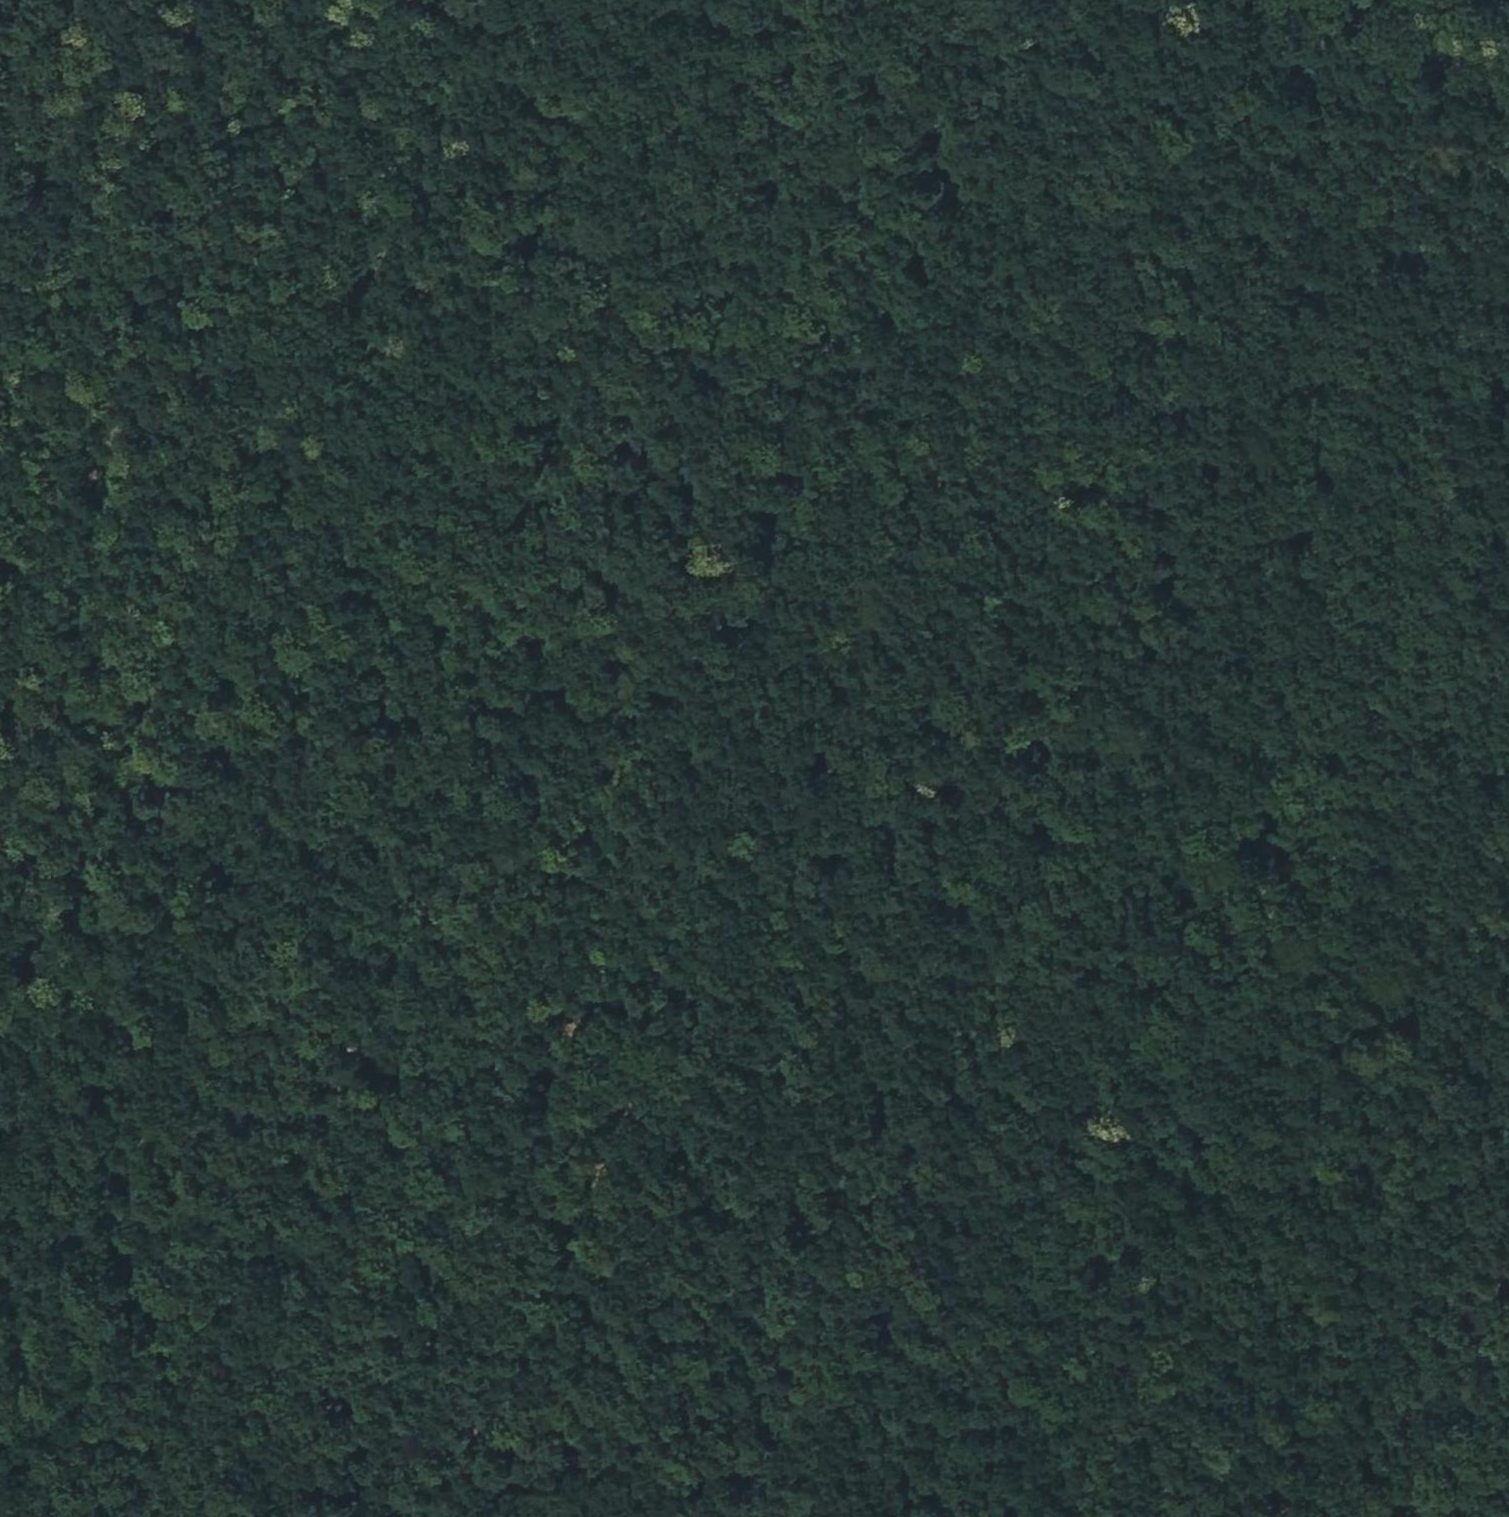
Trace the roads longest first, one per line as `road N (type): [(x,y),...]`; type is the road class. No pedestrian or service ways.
road 1 (track): [(1508,1298),(1404,1516)]
road 2 (track): [(1320,0),(1508,109)]

